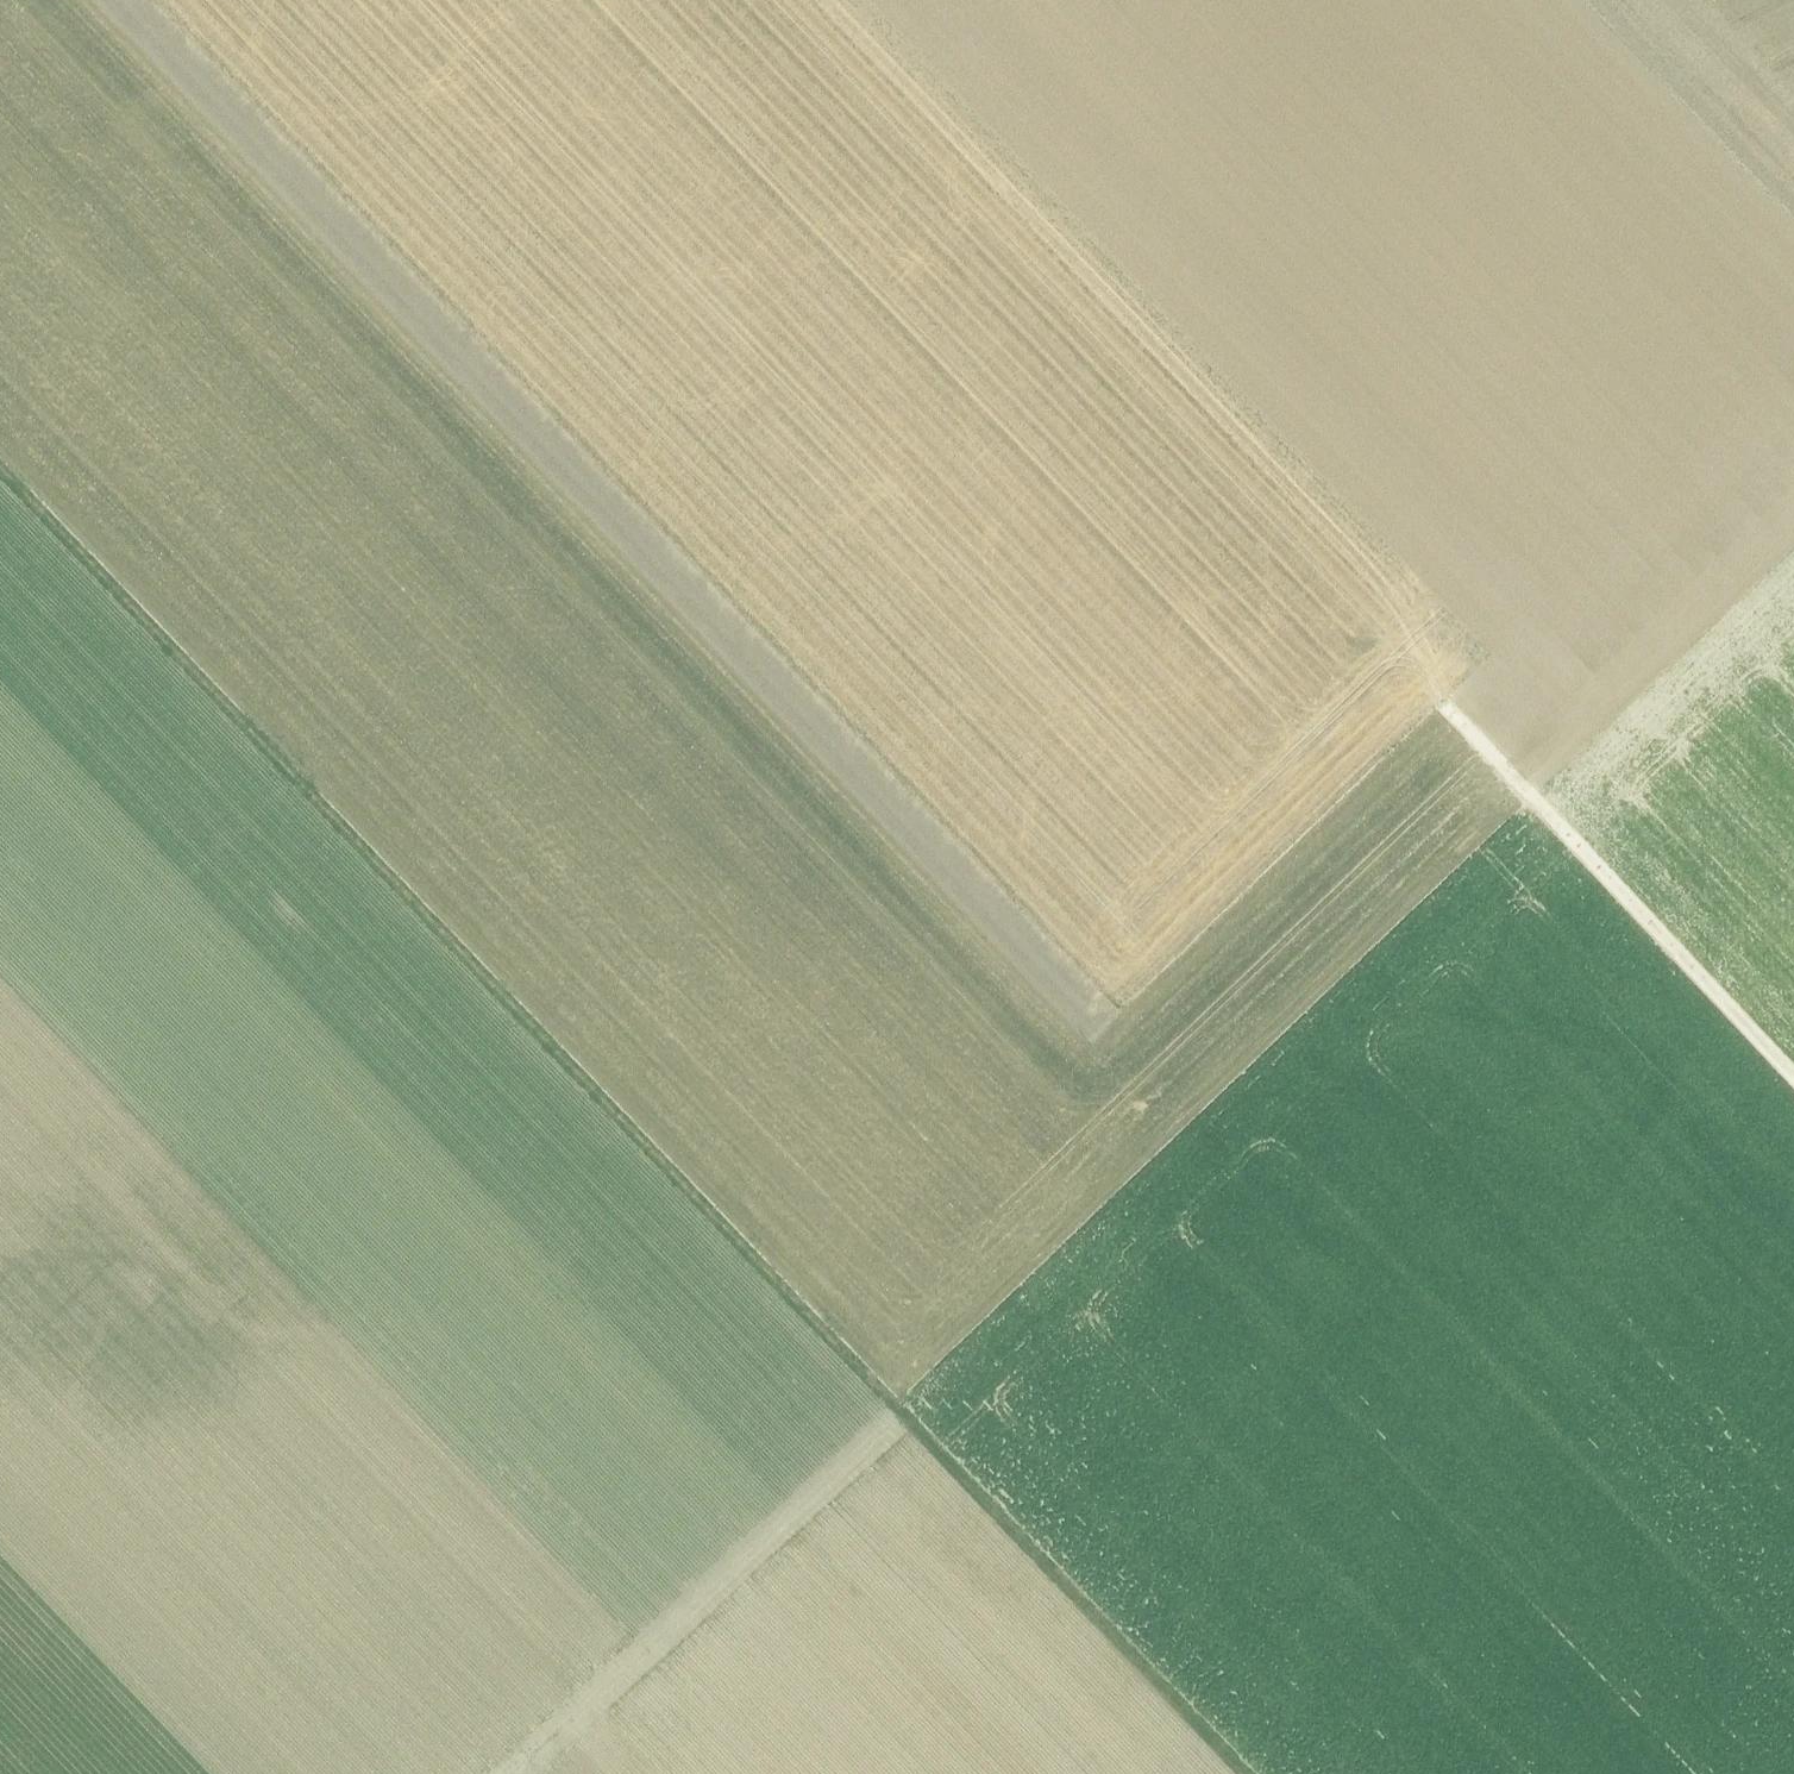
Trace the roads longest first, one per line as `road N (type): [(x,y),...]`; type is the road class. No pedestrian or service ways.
road 1 (track): [(1448,708),(1793,1076)]

